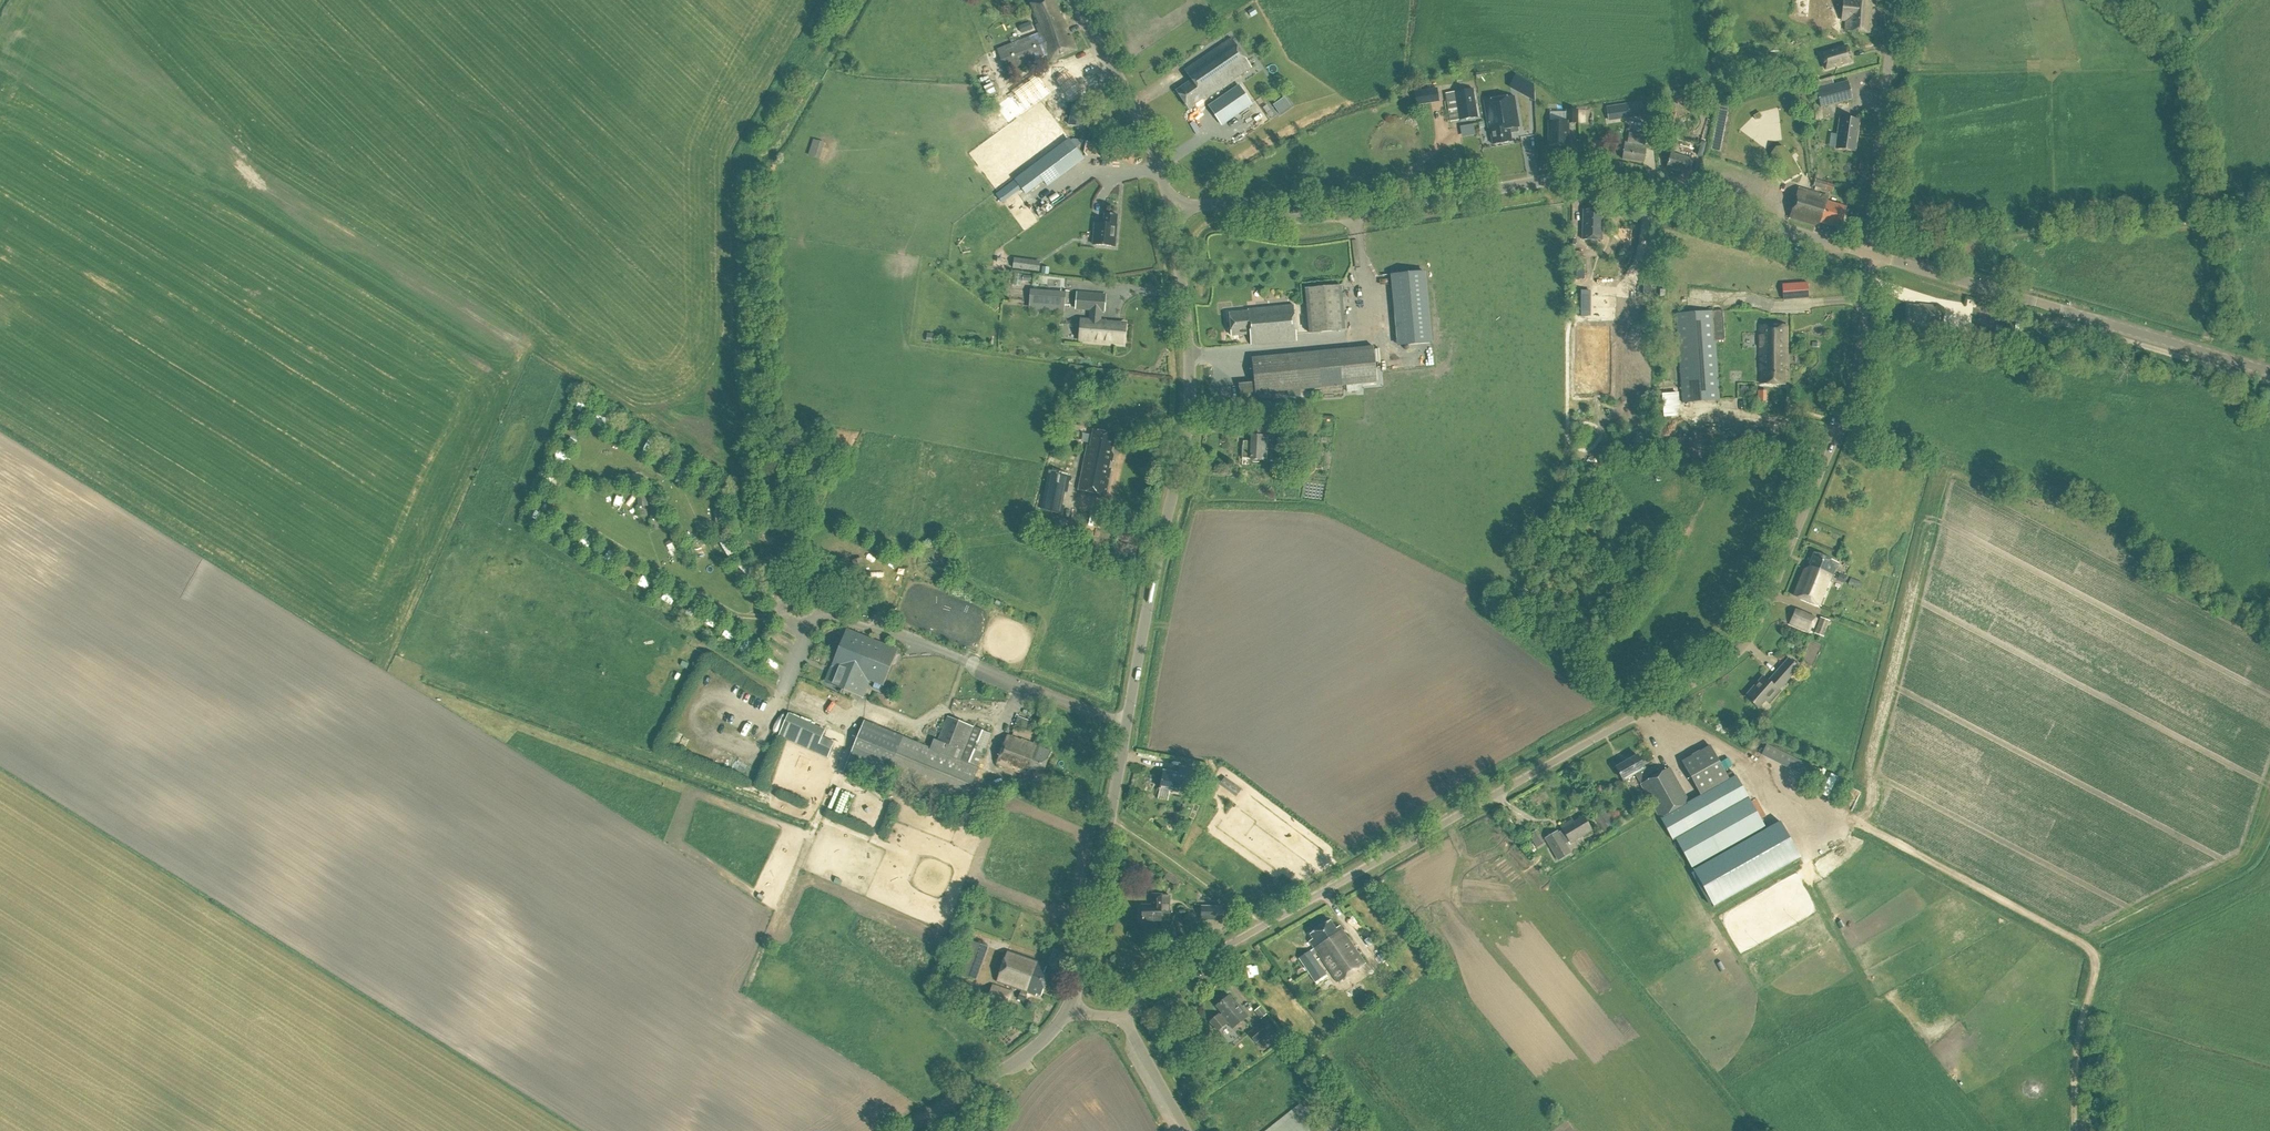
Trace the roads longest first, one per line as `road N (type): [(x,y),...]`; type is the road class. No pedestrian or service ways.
road 1 (unclassified): [(1122,1014),(1144,992),(1741,651),(1845,413),(1869,253)]
road 2 (tertiary): [(1067,1013),(1077,993),(1189,421),(1171,206)]
road 3 (tertiary): [(1869,253),(1594,178),(1323,217),(1171,206)]
road 4 (tertiary): [(2269,372),(1869,253)]
road 5 (unclassified): [(1869,253),(1895,0)]
road 6 (tertiary): [(1171,206),(1146,134),(1074,0)]
road 7 (tertiary): [(903,1130),(1014,1062),(1067,1013)]
road 8 (unclassified): [(1187,1130),(1122,1014)]

